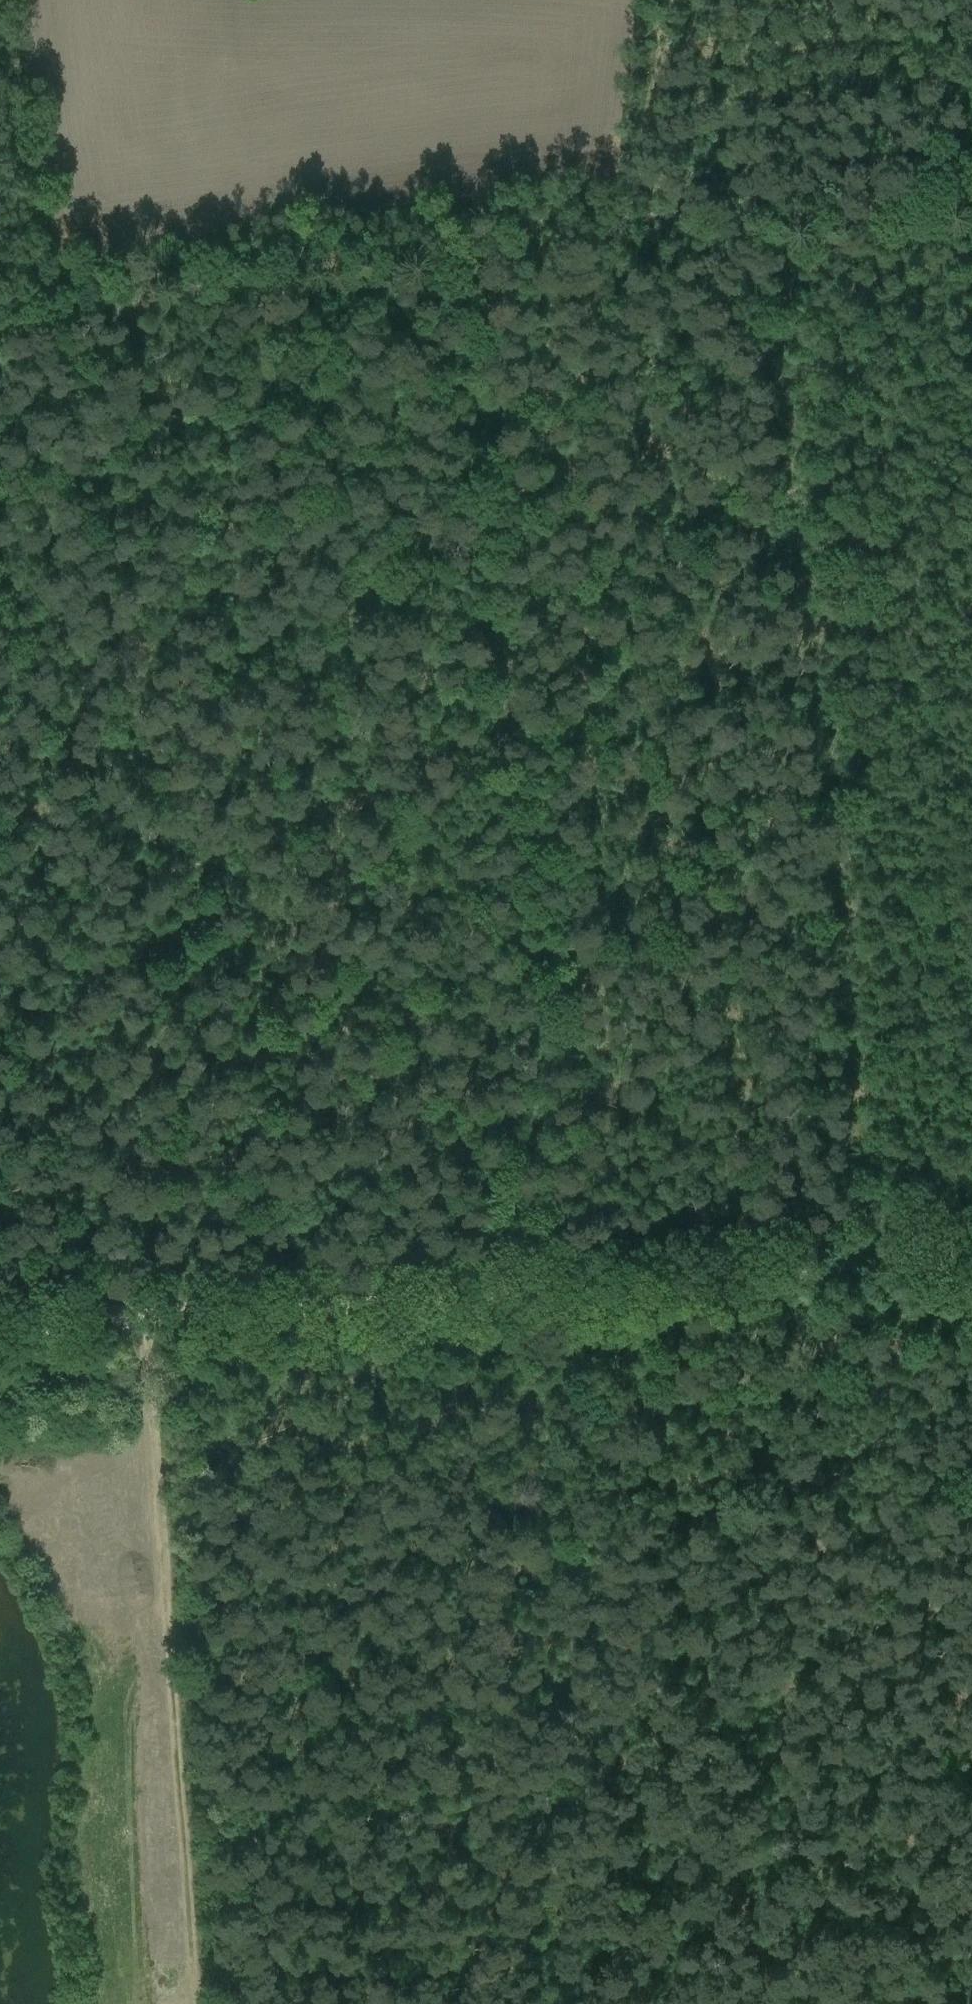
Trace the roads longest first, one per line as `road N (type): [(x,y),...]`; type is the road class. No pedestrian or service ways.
road 1 (track): [(971,1263),(0,1334)]

